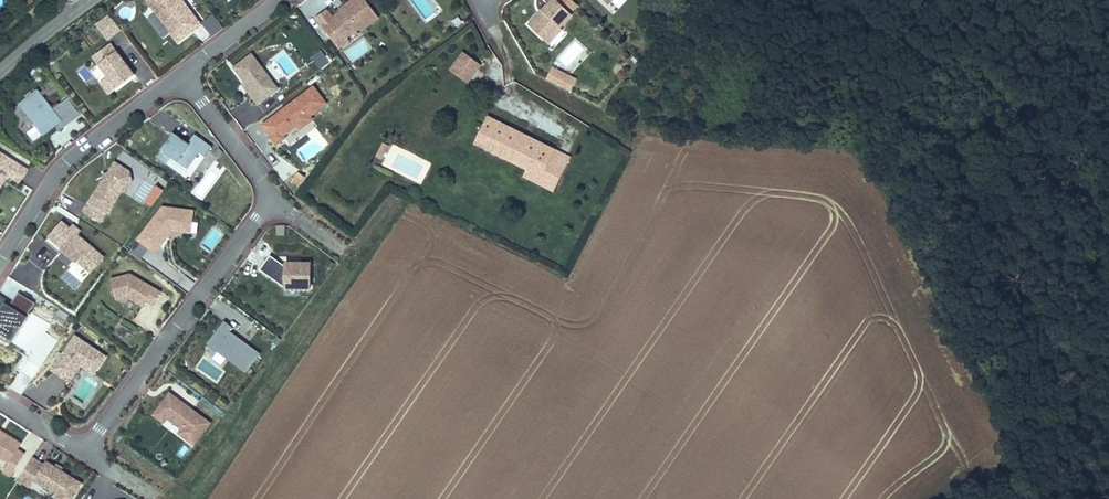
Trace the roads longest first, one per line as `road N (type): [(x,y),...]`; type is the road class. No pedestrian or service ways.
road 1 (residential): [(83,454),(270,201)]
road 2 (residential): [(180,76),(61,167),(0,260)]
road 3 (residential): [(180,76),(270,201)]
road 4 (residential): [(281,0),(180,76)]

